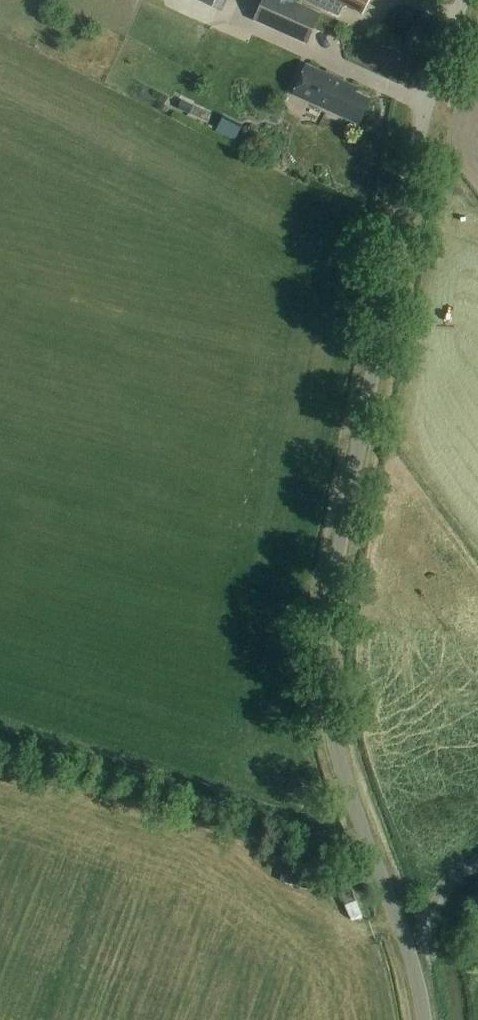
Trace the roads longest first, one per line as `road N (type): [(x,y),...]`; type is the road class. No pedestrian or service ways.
road 1 (unclassified): [(425,1019),(414,964),(334,739),(328,609),(416,155),(463,0)]
road 2 (track): [(374,851),(0,730)]

